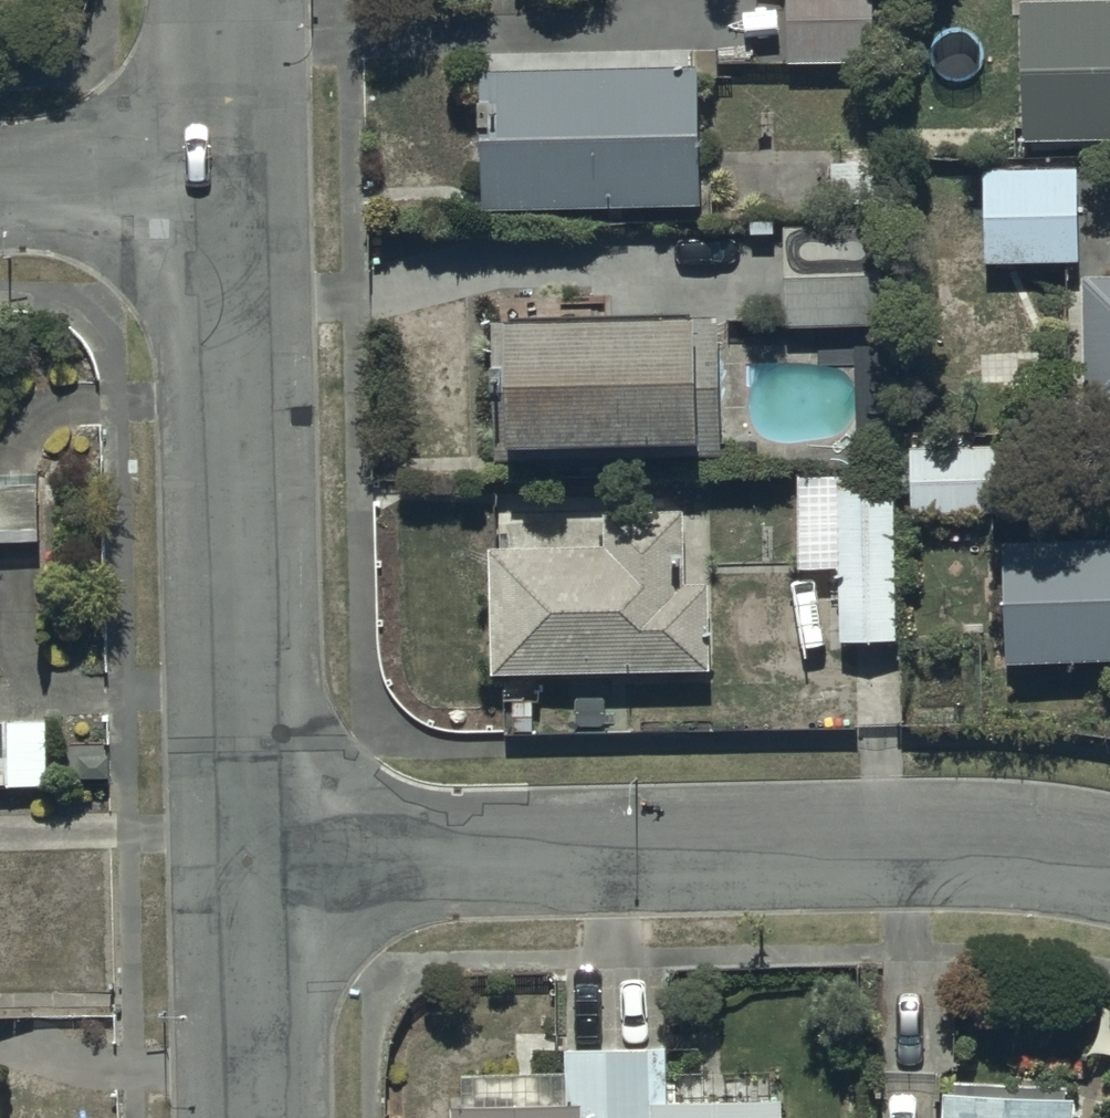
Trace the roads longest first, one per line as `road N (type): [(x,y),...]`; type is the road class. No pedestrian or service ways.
road 1 (residential): [(248,848),(954,844),(1109,855)]
road 2 (residential): [(239,176),(248,848)]
road 3 (residential): [(248,848),(254,1117)]
road 4 (residential): [(239,176),(0,182)]
road 5 (residential): [(235,0),(239,176)]

